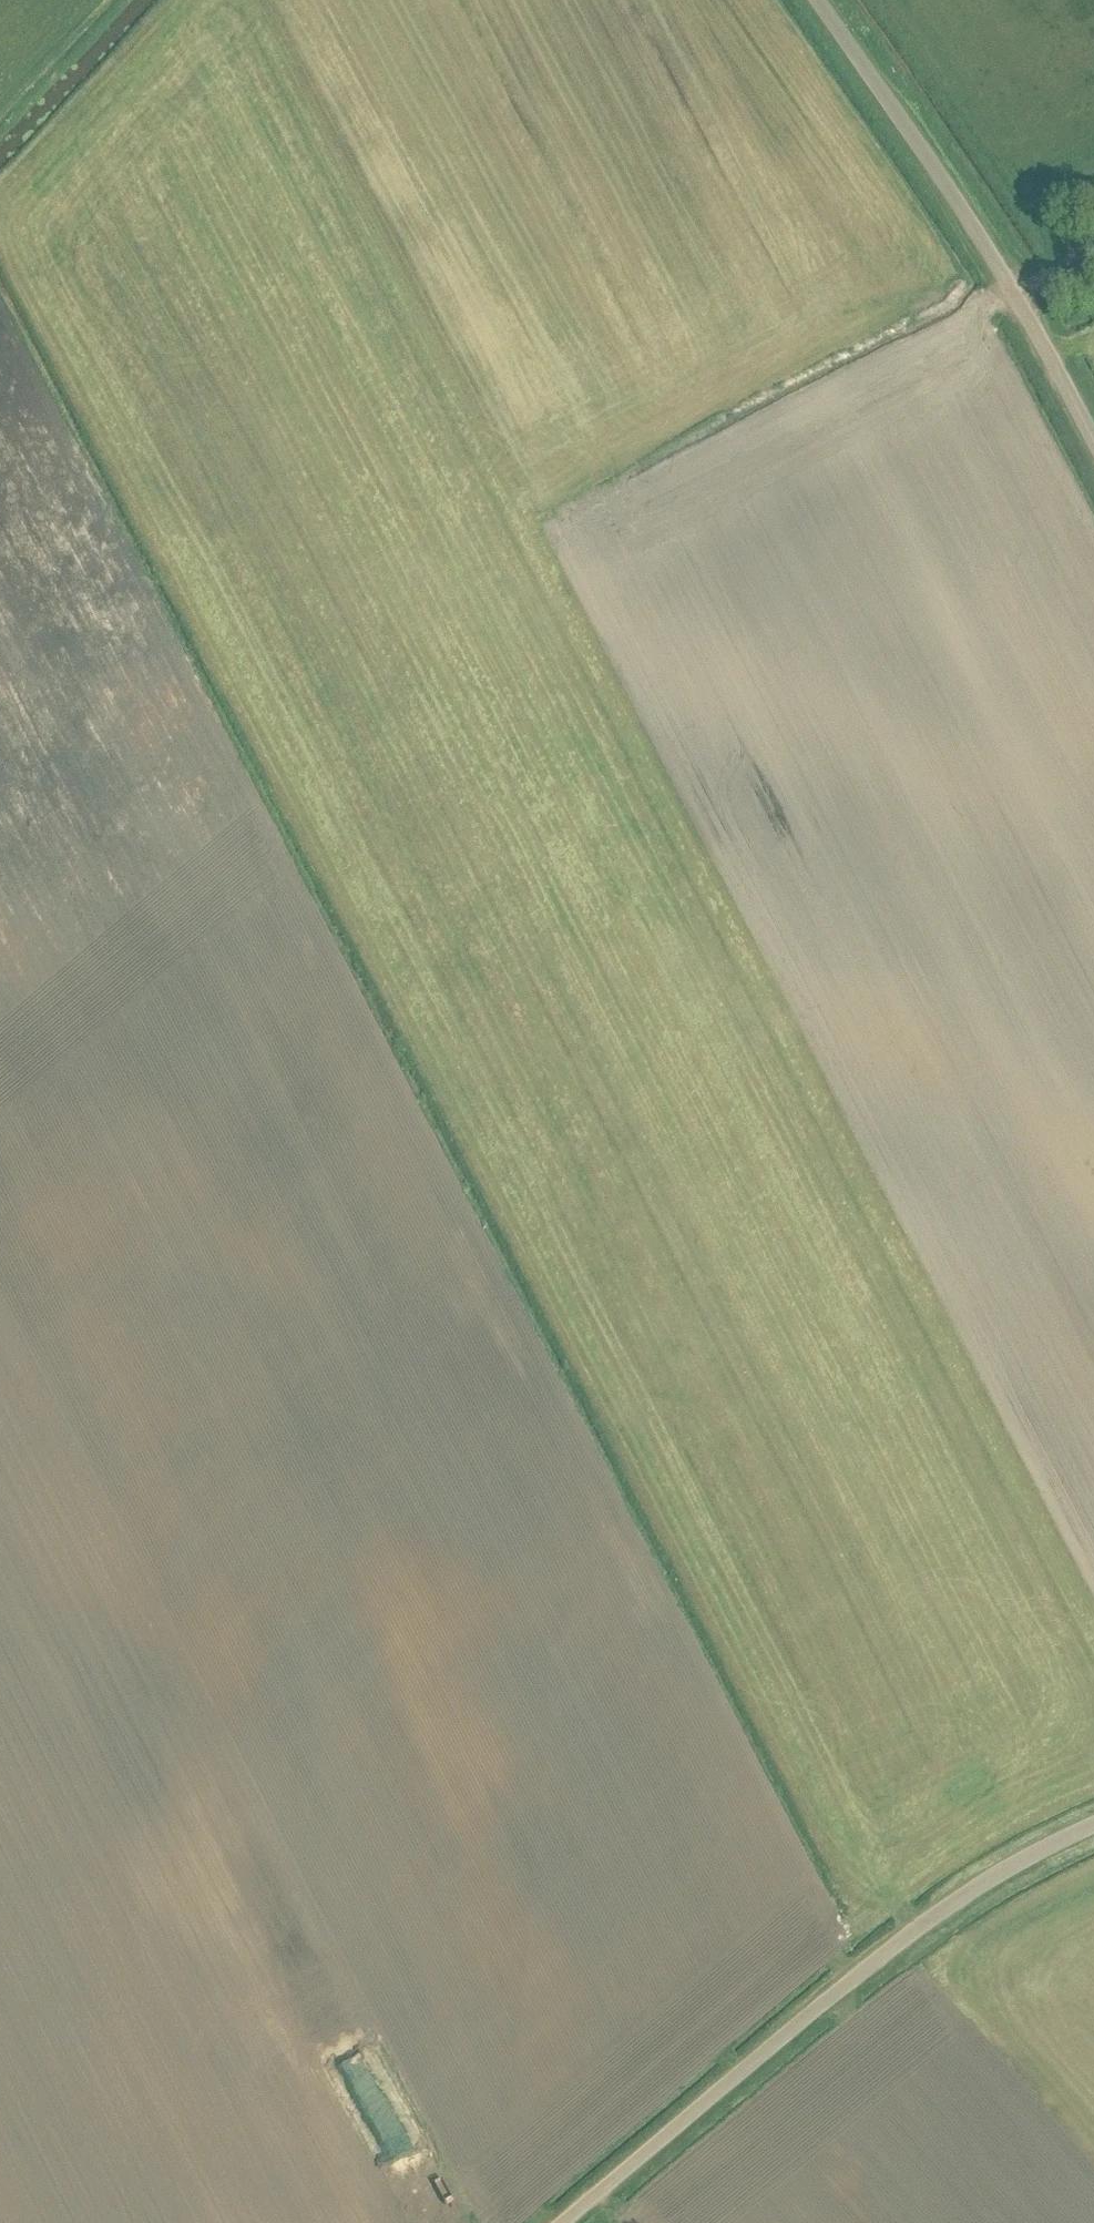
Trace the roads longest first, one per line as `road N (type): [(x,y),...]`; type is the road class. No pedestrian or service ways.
road 1 (unclassified): [(564,2222),(888,1951),(971,1890),(1093,1825)]
road 2 (unclassified): [(1093,444),(1016,296),(818,0)]
road 3 (track): [(121,0),(0,126)]

